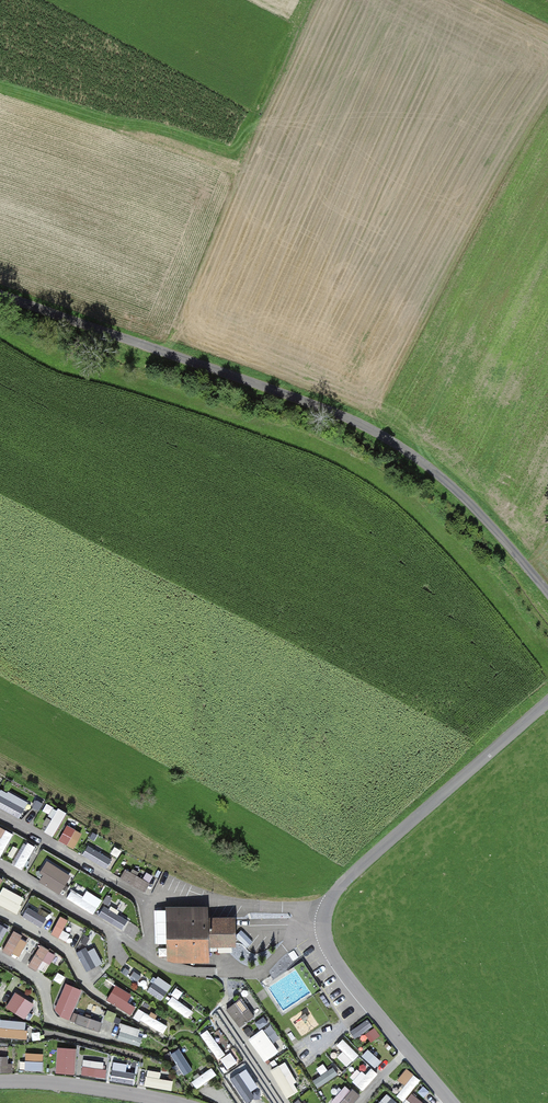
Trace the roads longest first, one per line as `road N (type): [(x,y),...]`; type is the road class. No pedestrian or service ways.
road 1 (track): [(547,654),(419,510),(360,463),(0,329)]
road 2 (unclassified): [(0,295),(391,443),(460,497),(547,598)]
road 3 (unclassified): [(547,700),(331,895),(321,918),(334,967),(449,1102)]
road 4 (track): [(293,910),(312,882),(547,684)]
road 5 (unclassified): [(183,1102),(46,1080),(0,1082)]

